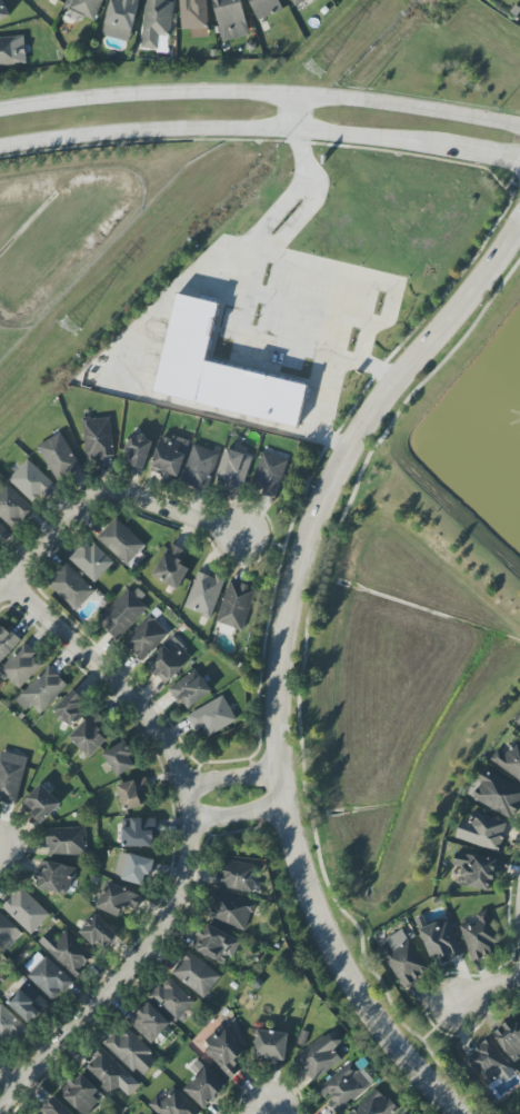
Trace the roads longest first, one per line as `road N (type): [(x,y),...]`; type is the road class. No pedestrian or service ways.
road 1 (tertiary): [(460,1113),(362,1012),(301,885),(282,808),(277,662),(298,557),(350,445),(388,386),(479,286),(519,220)]
road 2 (residential): [(10,581),(150,723),(186,789),(191,819),(184,876),(151,946),(0,1106)]
road 3 (secondary): [(519,131),(349,96),(122,89),(0,100)]
road 4 (secondary): [(0,145),(168,126),(284,127)]
road 5 (residential): [(239,533),(104,493),(0,592)]
road 6 (secondary): [(284,127),(441,145)]

